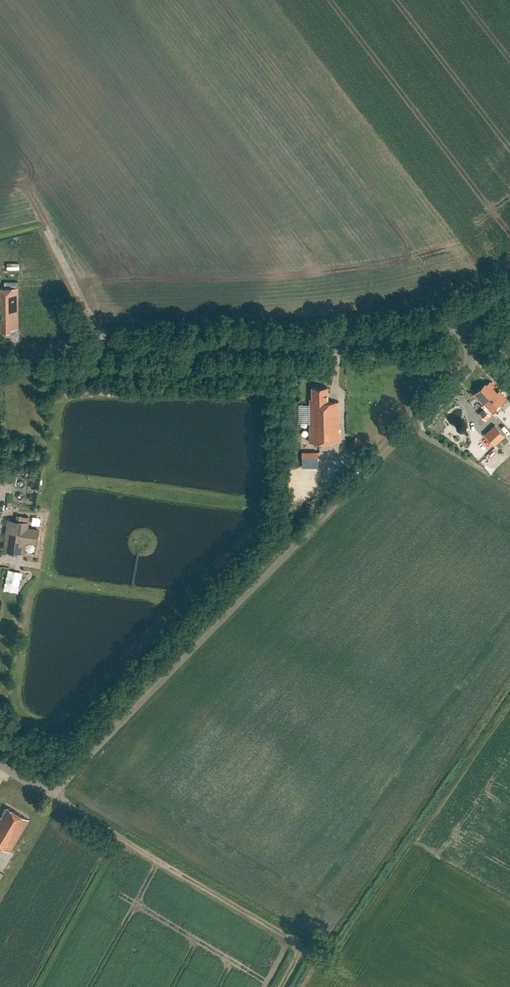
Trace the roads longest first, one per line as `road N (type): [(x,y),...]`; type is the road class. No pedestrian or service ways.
road 1 (unclassified): [(51,795),(465,369),(470,356),(459,324)]
road 2 (tertiary): [(0,353),(342,346),(459,324)]
road 3 (track): [(277,986),(299,944),(51,795)]

